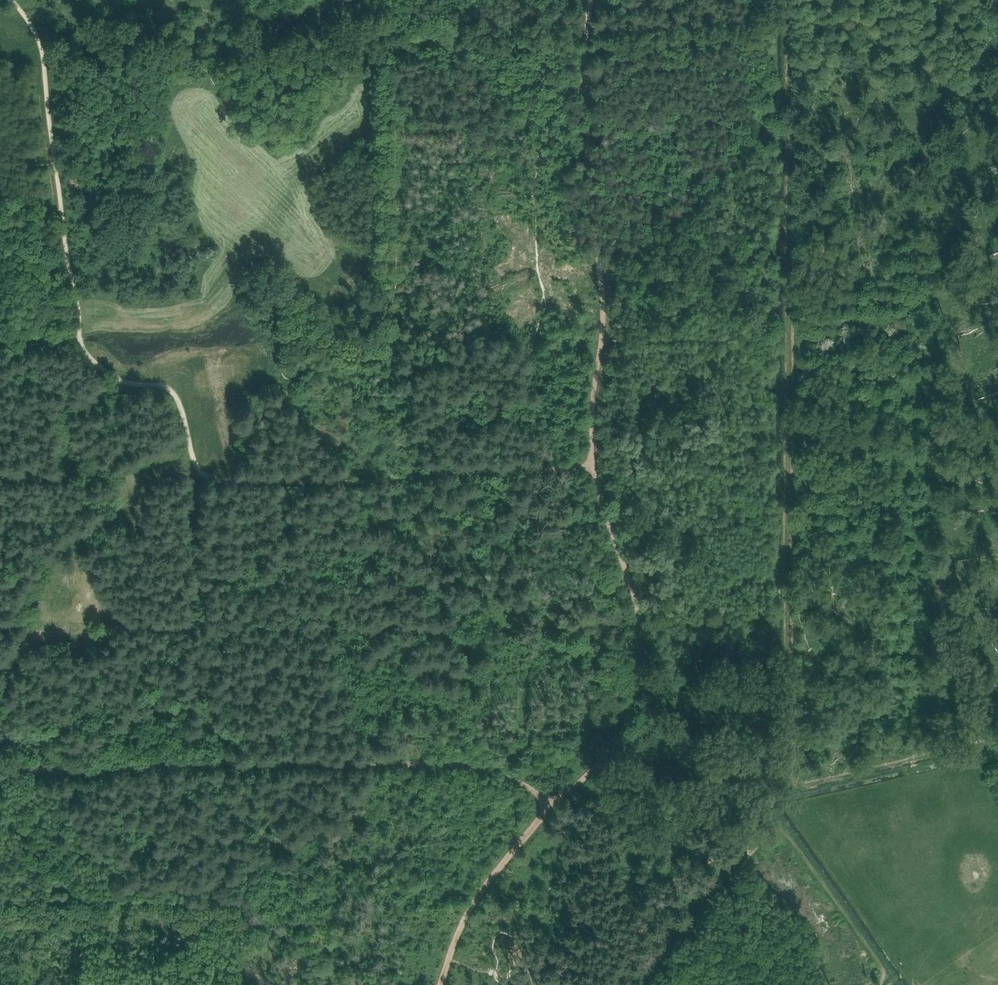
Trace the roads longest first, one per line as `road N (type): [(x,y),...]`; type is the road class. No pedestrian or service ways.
road 1 (track): [(593,467),(364,482),(205,475),(171,392),(122,382),(81,346),(42,58),(33,30),(9,0)]
road 2 (track): [(0,772),(373,764)]
road 3 (track): [(747,860),(772,832),(788,834),(881,967),(880,984)]
road 4 (track): [(373,764),(471,769),(520,785),(551,808)]

